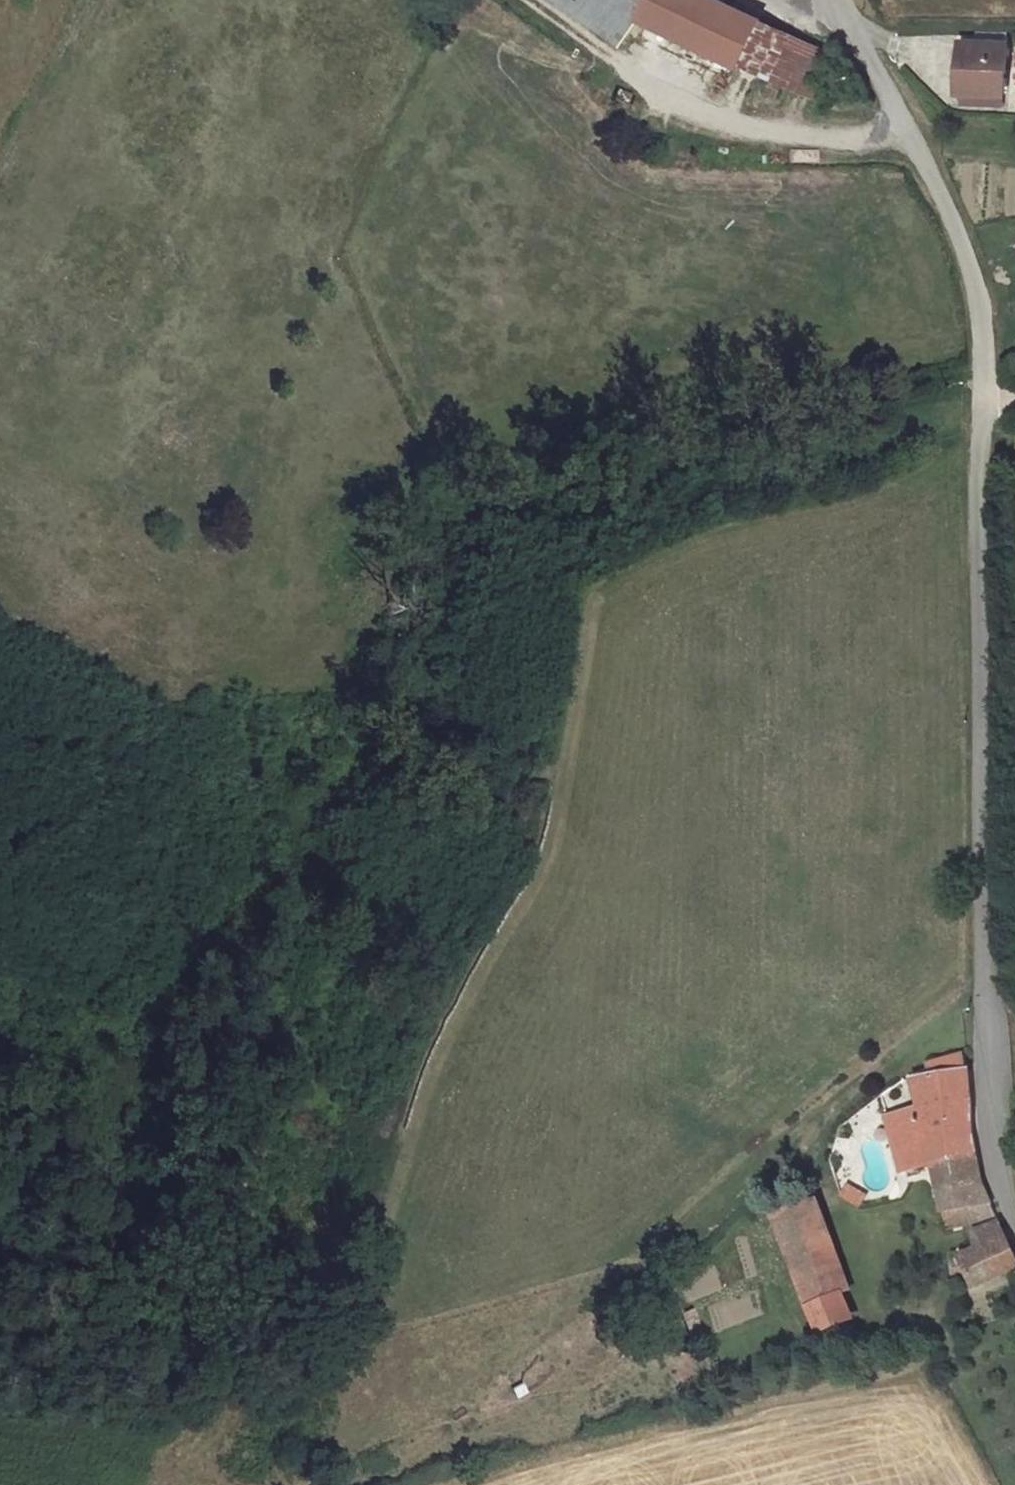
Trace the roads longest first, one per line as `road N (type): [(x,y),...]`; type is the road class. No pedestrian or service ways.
road 1 (residential): [(836,0),(945,204),(986,333),(978,716),(988,981),(1005,1192),(1014,1215)]
road 2 (track): [(0,1228),(117,1087)]

